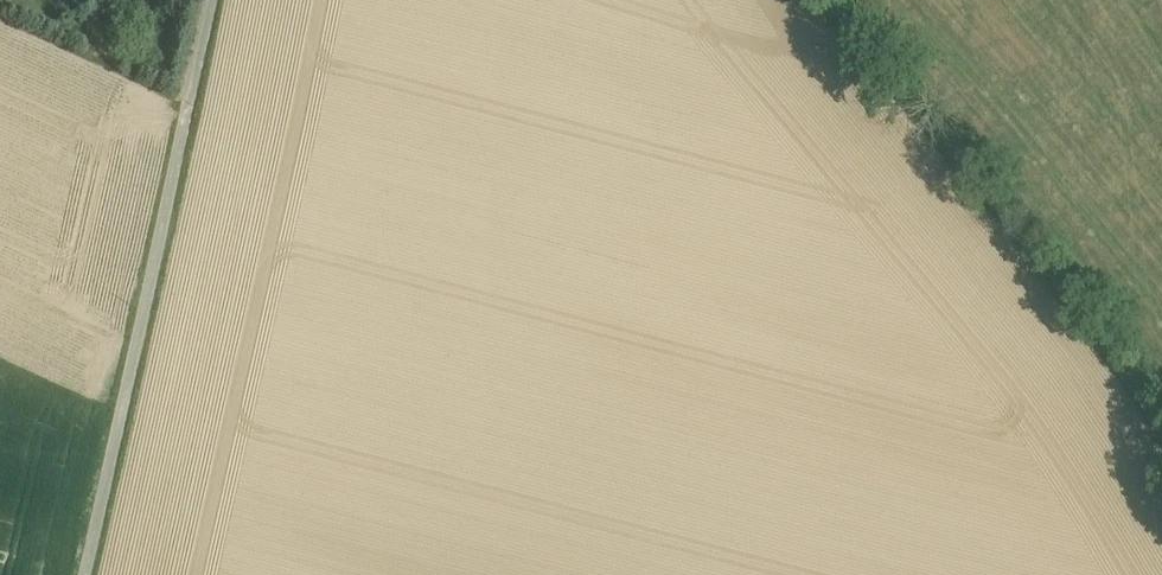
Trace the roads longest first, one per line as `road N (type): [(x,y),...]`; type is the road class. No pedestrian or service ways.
road 1 (residential): [(213,0),(93,574)]

